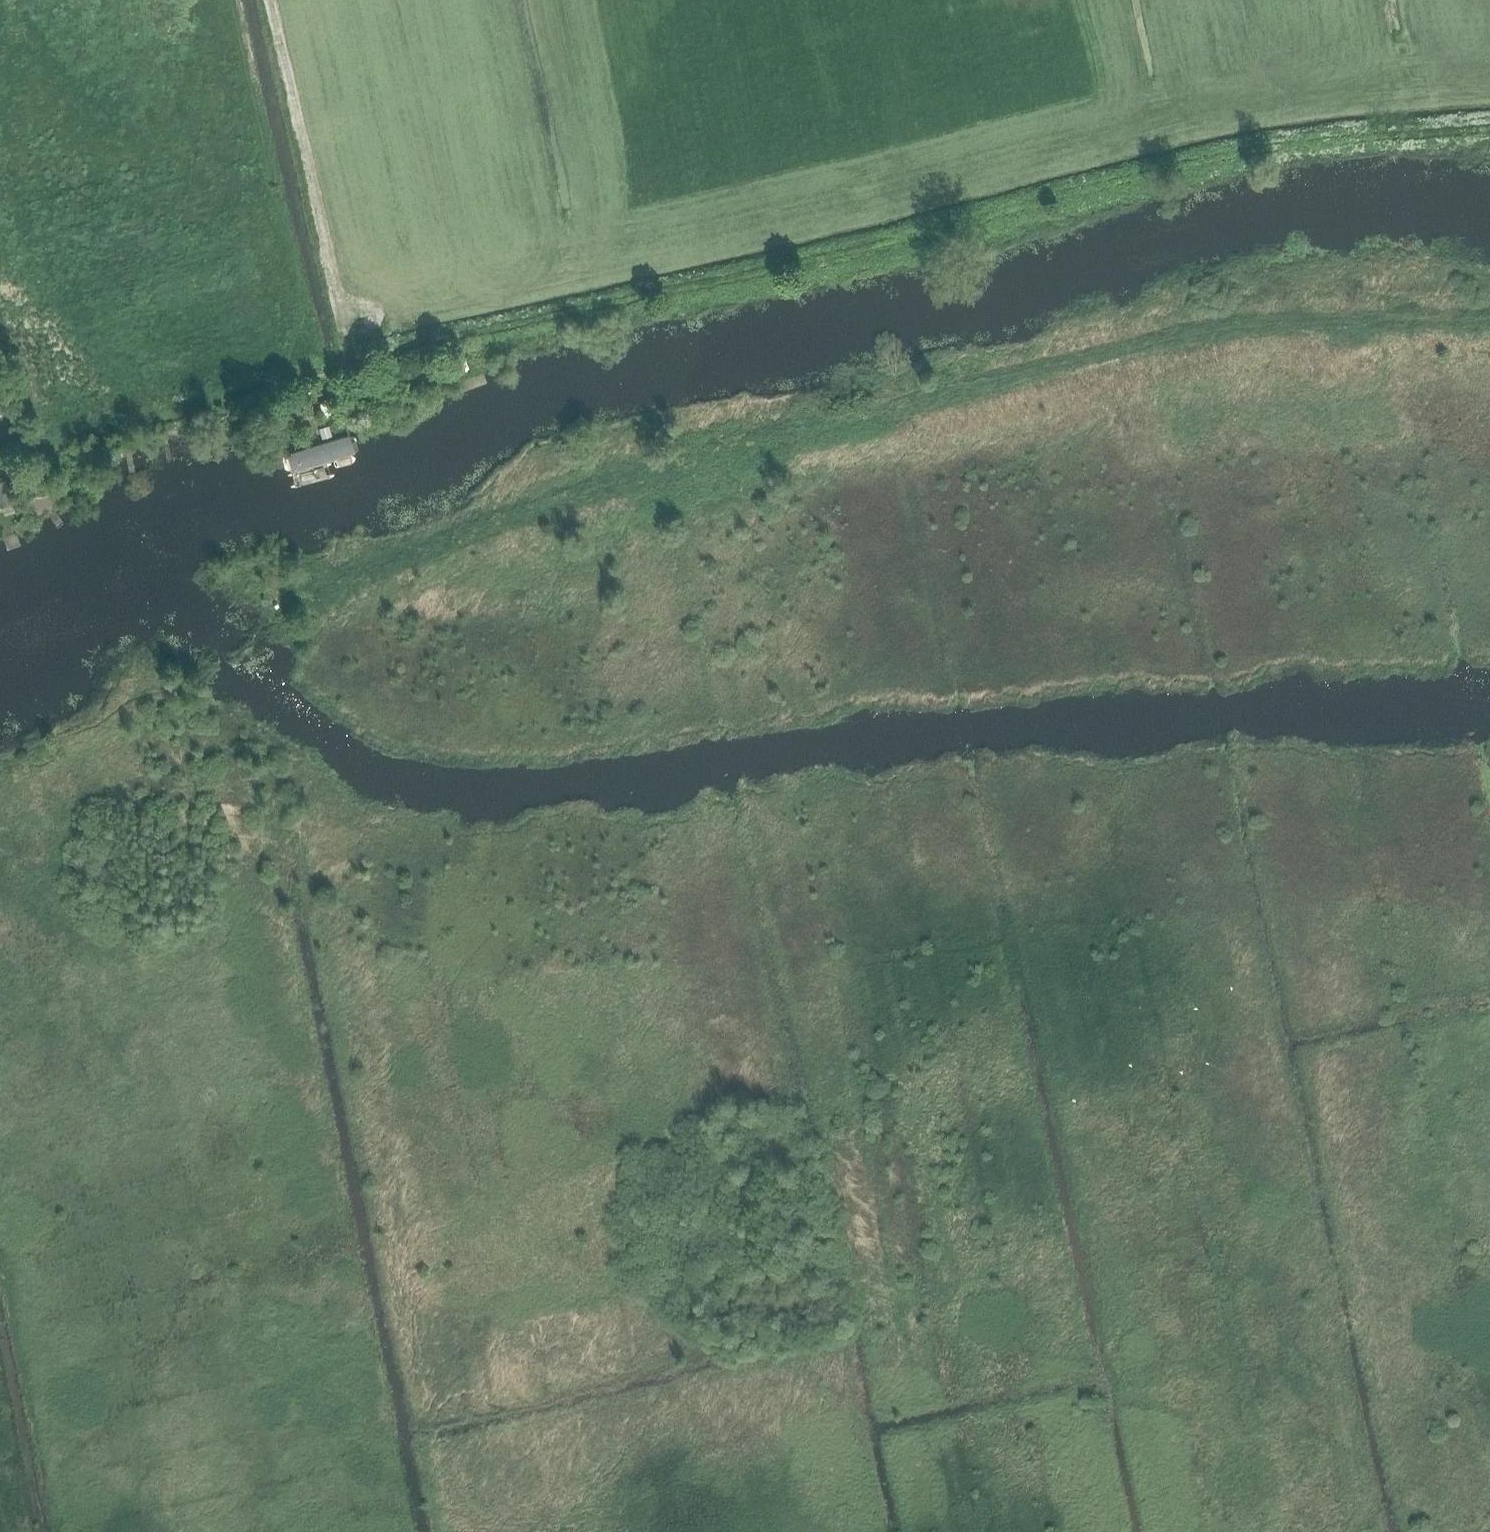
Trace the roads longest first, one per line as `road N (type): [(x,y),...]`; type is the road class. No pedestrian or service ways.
road 1 (track): [(269,0),(346,335)]

